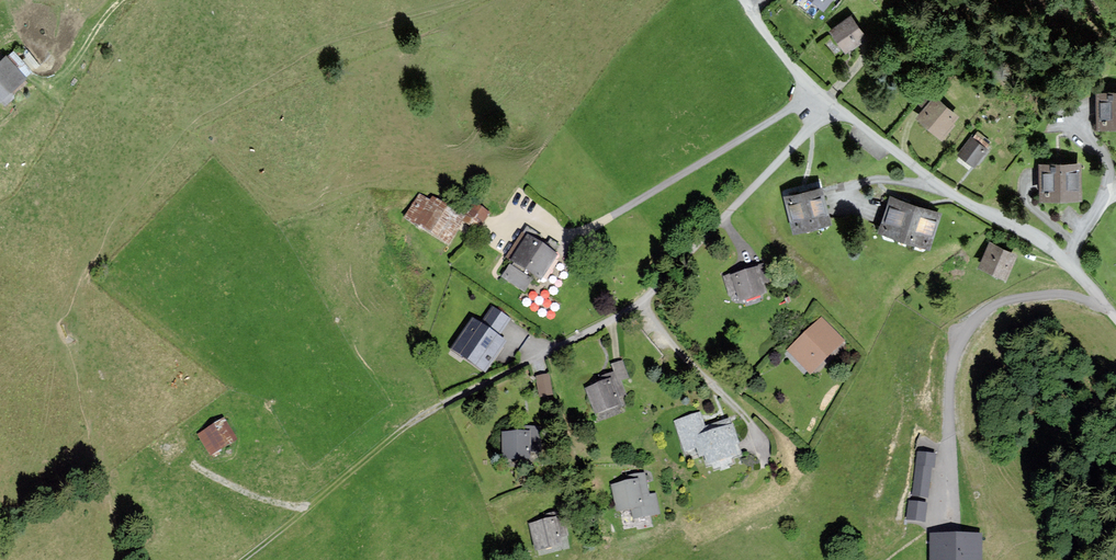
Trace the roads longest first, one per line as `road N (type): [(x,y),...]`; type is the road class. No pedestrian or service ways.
road 1 (residential): [(833,103),(639,306),(444,406)]
road 2 (unclassified): [(833,103),(942,187),(1051,247),(1115,316)]
road 3 (track): [(244,559),(405,427),(444,406)]
road 4 (track): [(0,134),(69,63),(114,0)]
road 5 (unclassified): [(745,0),(769,38),(833,103)]

